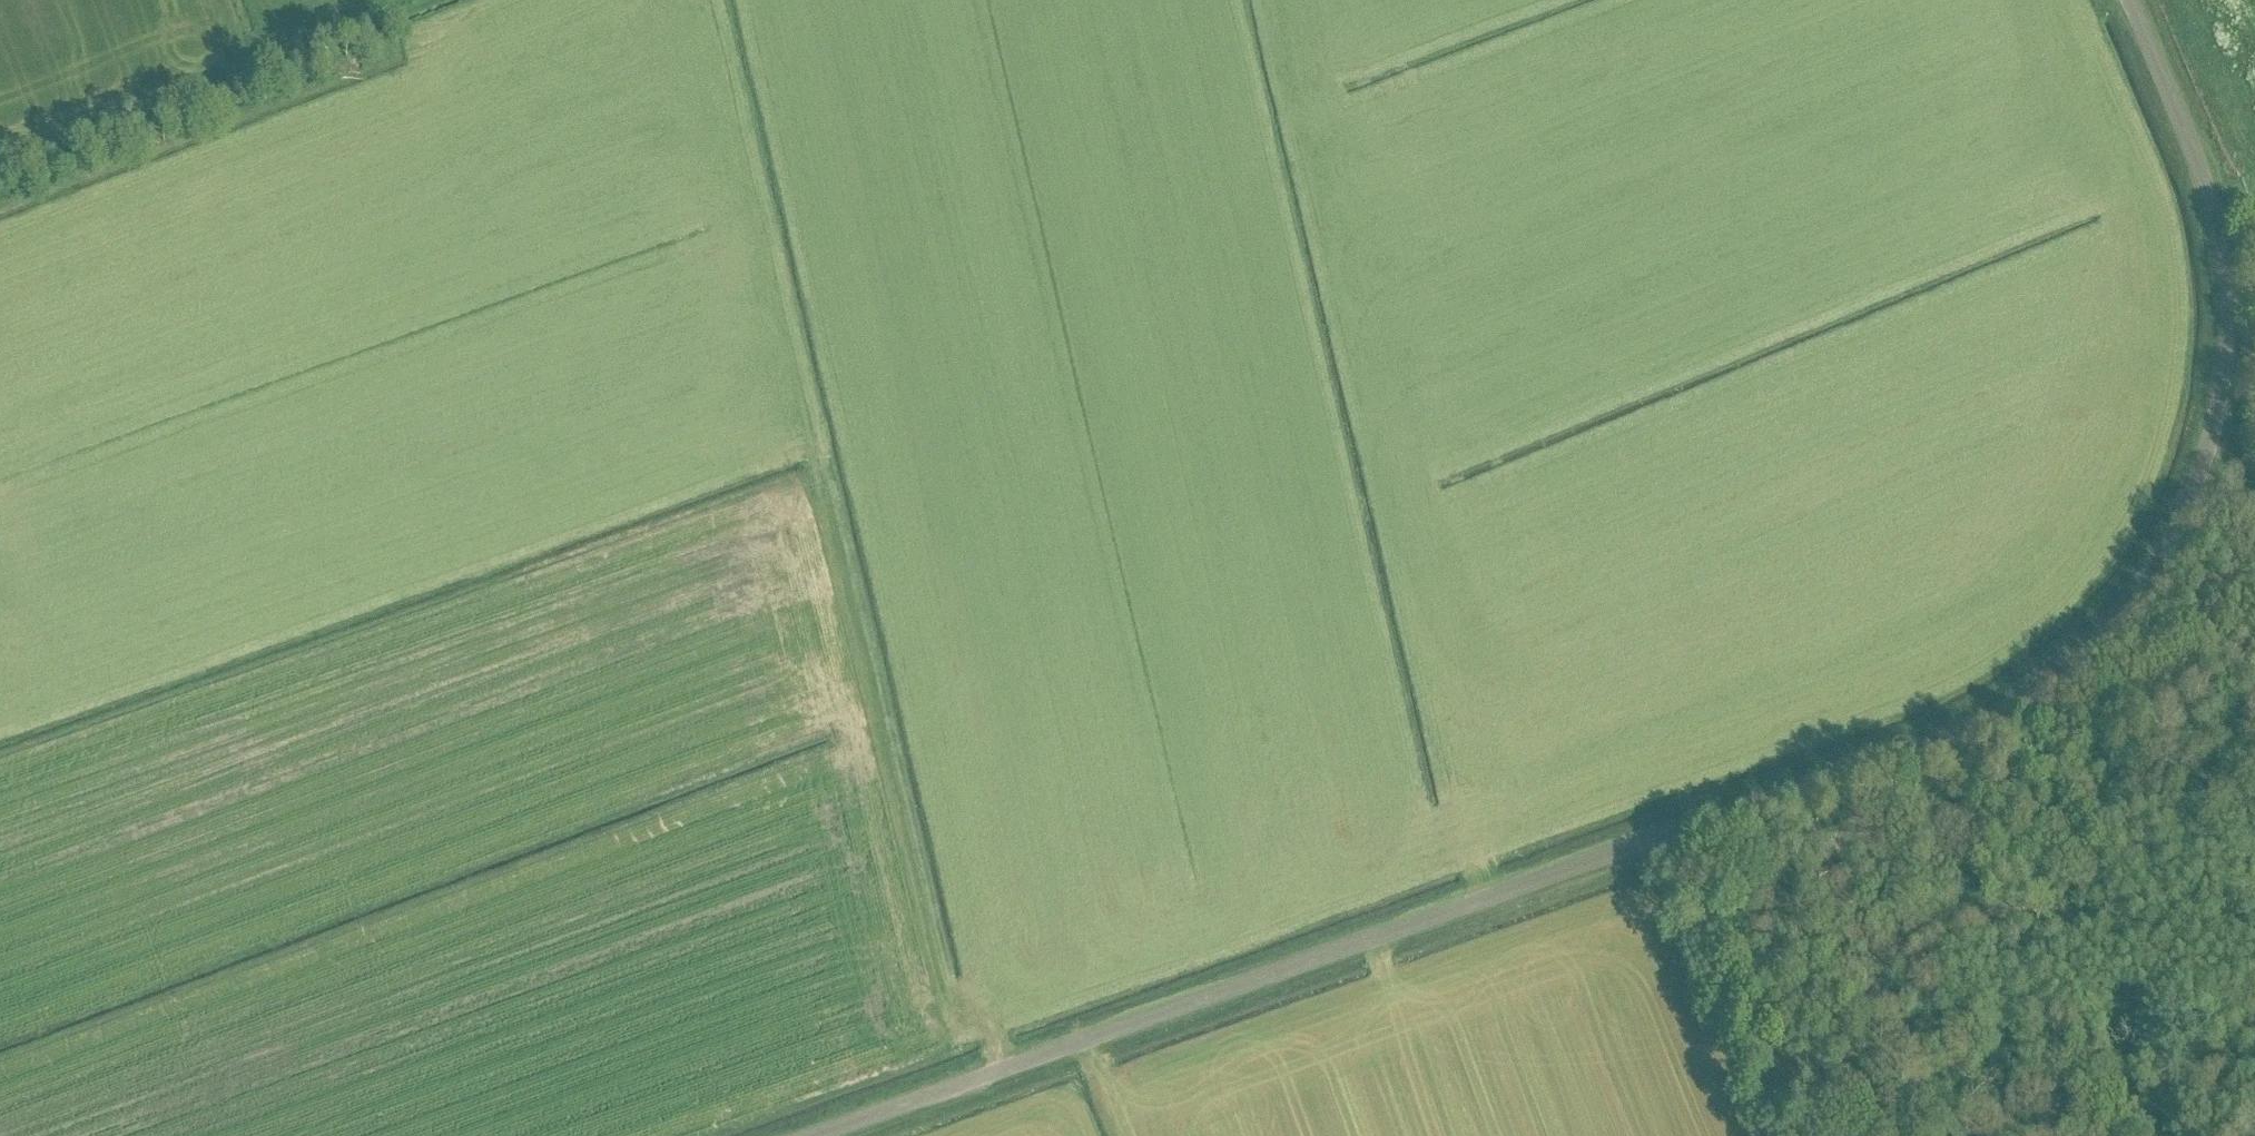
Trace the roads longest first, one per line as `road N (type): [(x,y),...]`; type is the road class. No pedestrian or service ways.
road 1 (unclassified): [(821,1135),(1933,741),(2057,670),(2158,559),(2200,475),(2220,393),(2226,313),(2219,241),(2189,144),(2127,0)]

